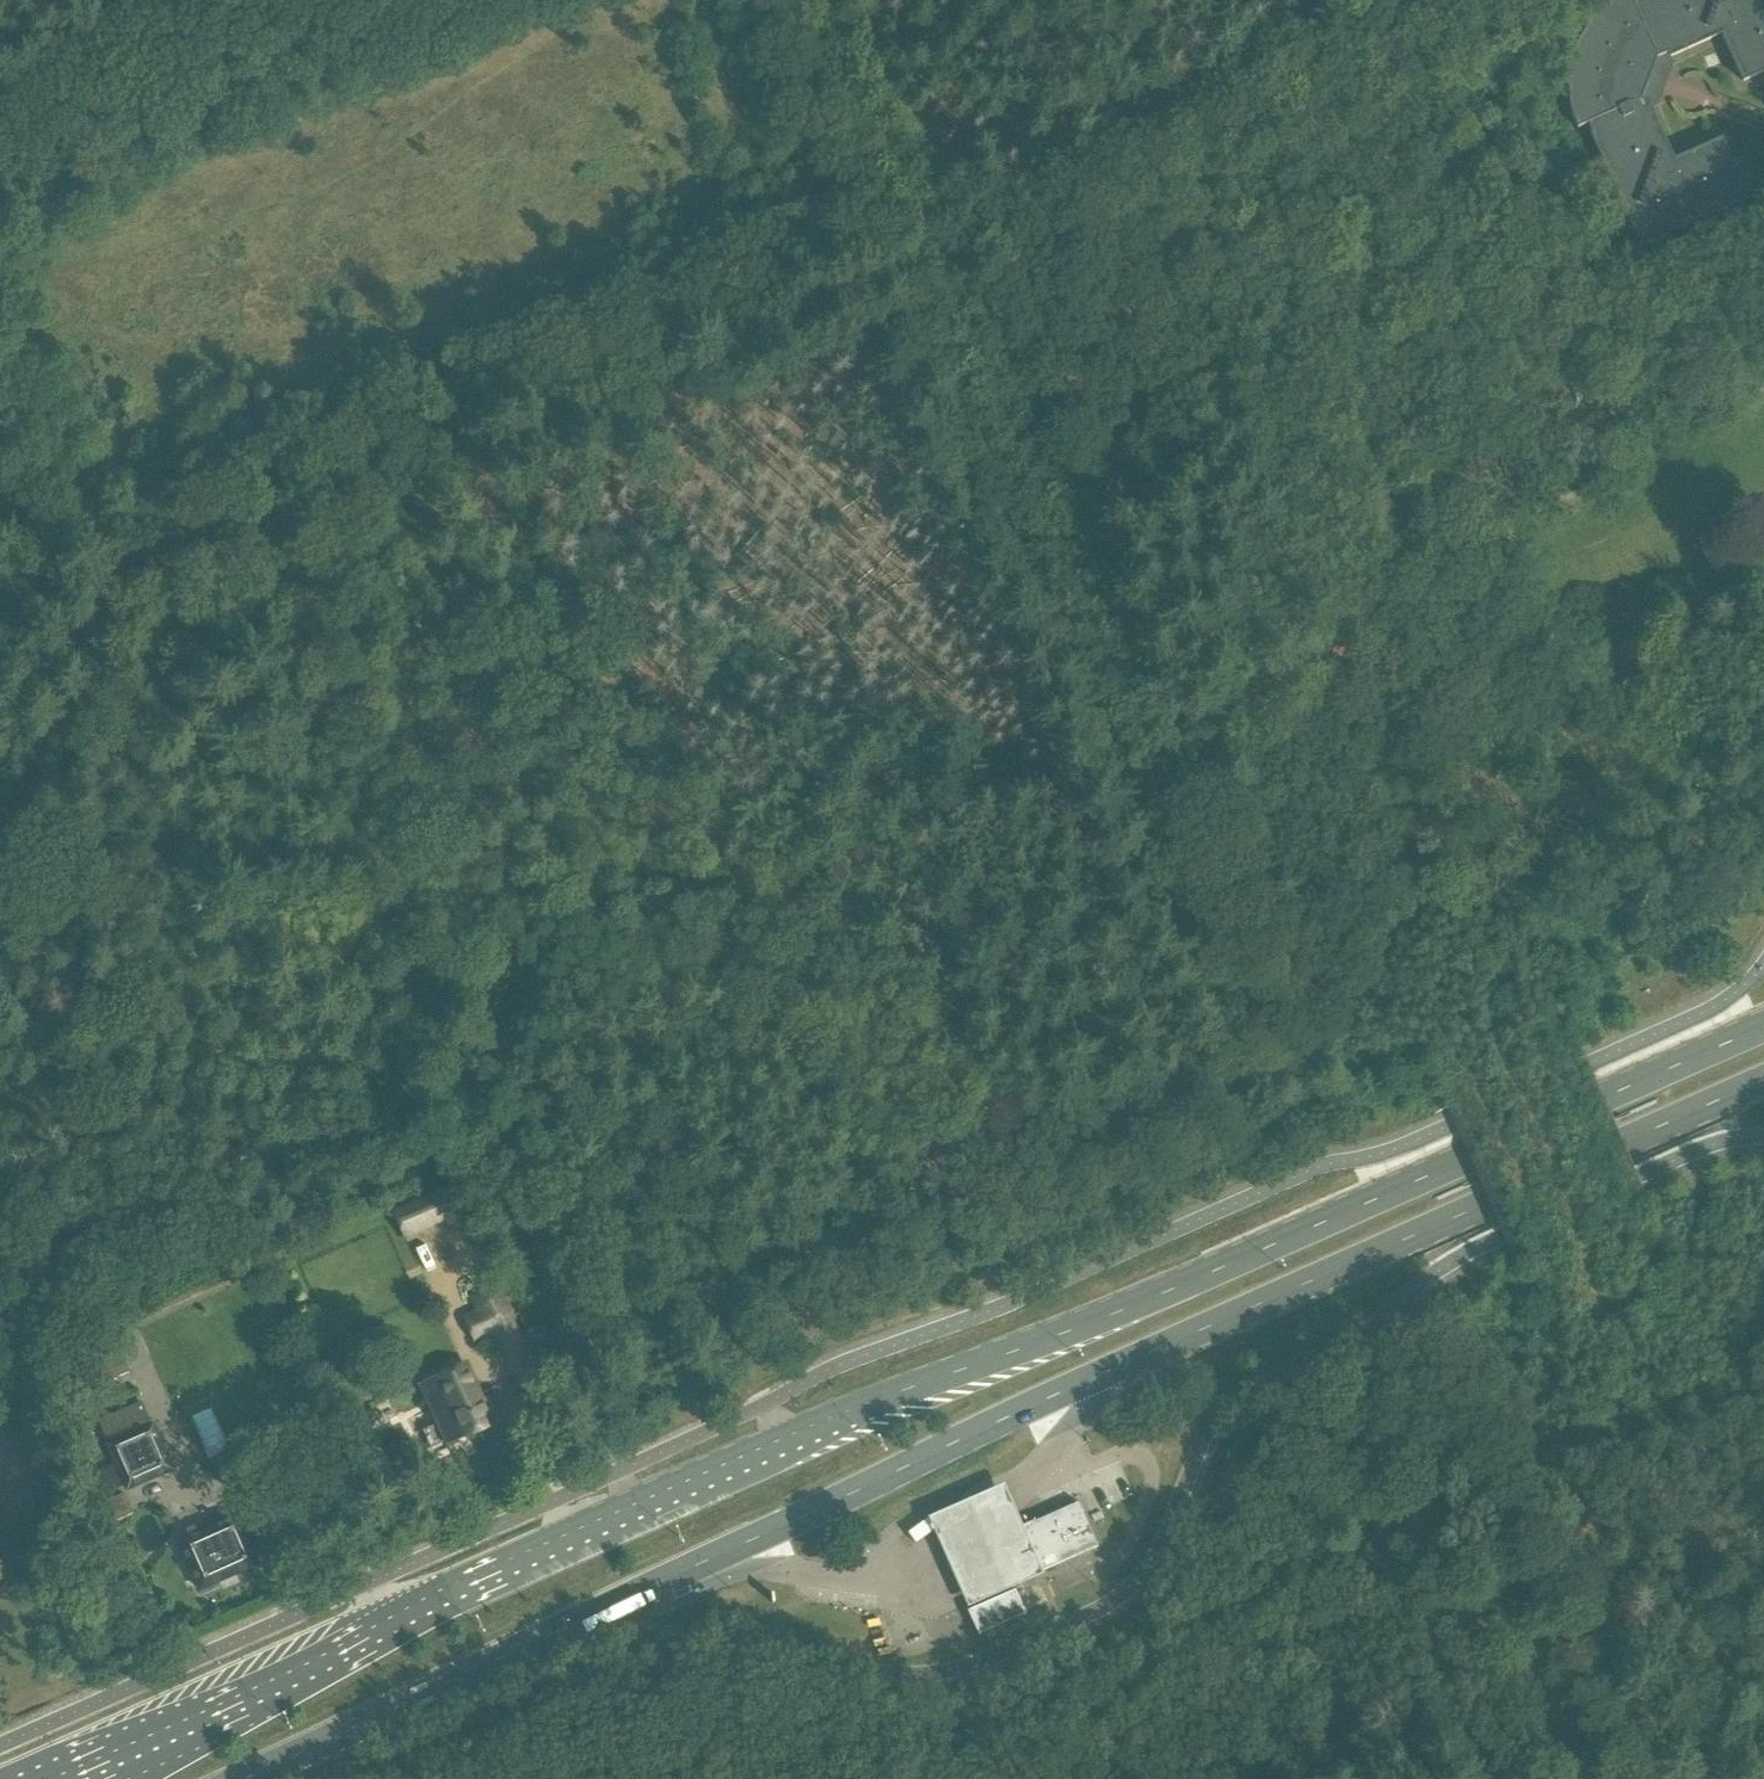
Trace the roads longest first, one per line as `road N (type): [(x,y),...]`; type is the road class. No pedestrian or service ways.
road 1 (primary): [(1763,1026),(50,1778)]
road 2 (primary): [(238,1778),(1122,1366),(1763,1081)]

